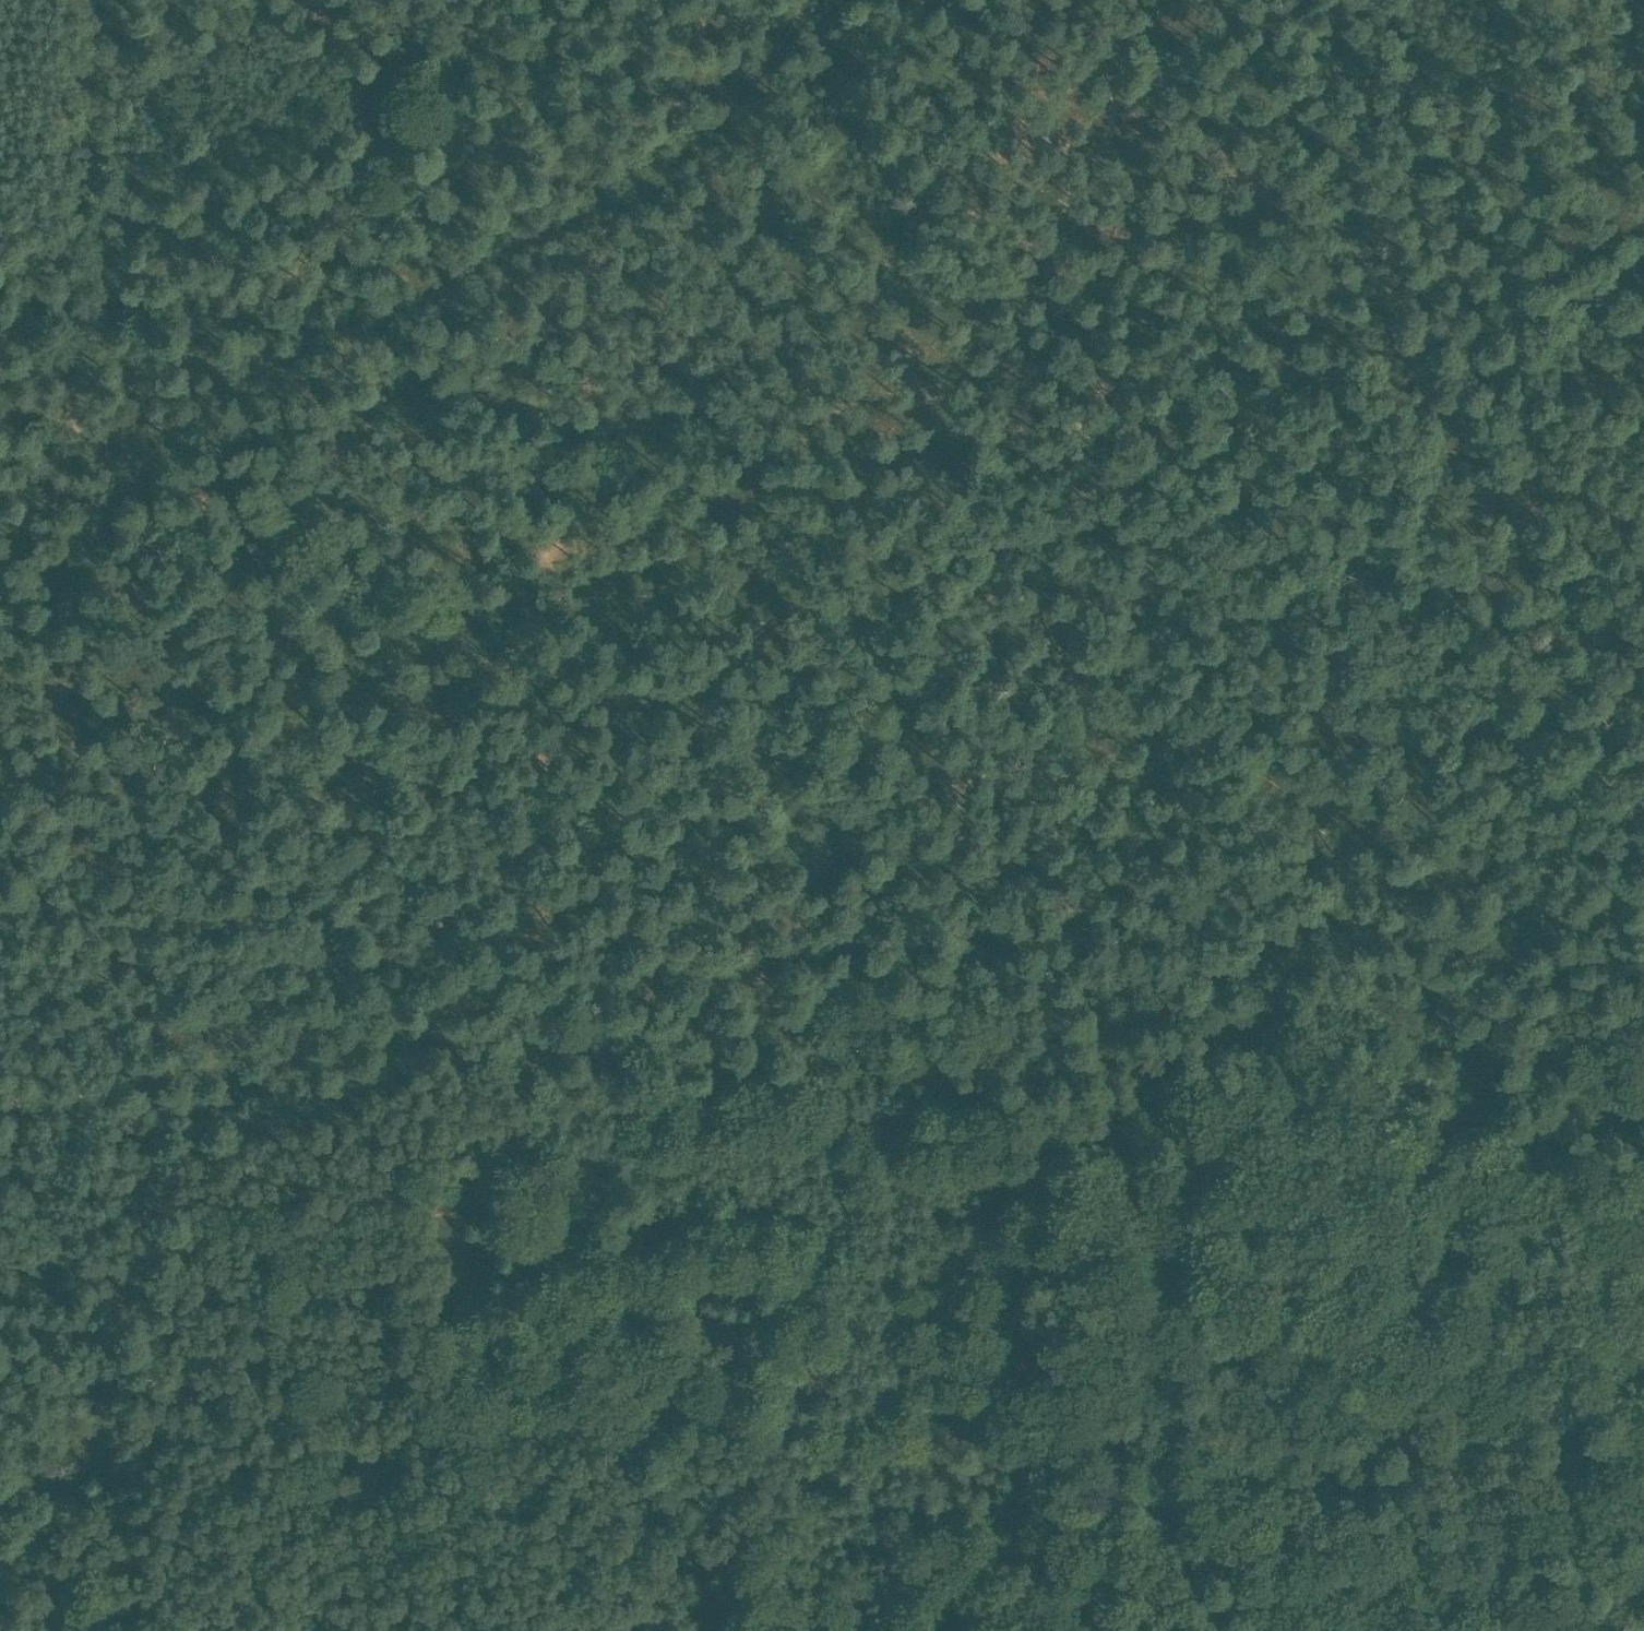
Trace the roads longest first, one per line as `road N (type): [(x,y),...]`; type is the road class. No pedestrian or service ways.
road 1 (track): [(86,0),(59,363),(73,411),(117,421),(427,265),(625,186),(716,118),(804,0)]

